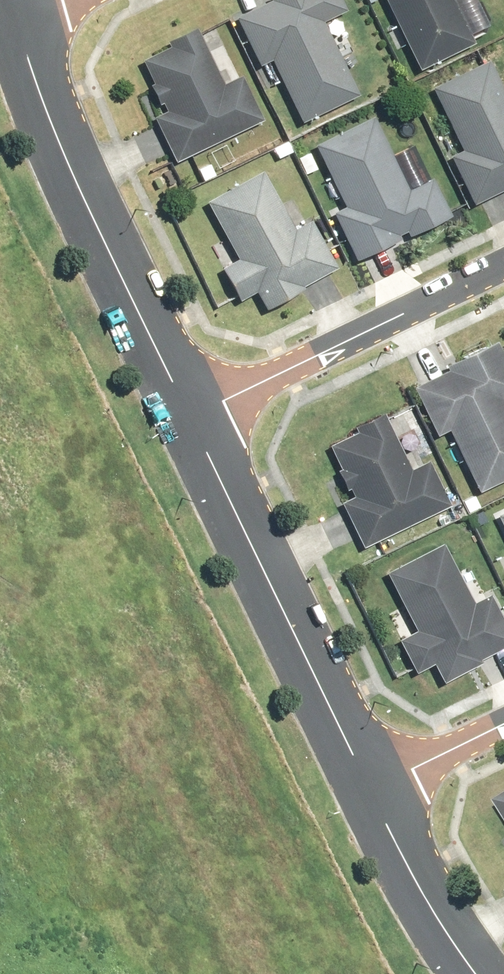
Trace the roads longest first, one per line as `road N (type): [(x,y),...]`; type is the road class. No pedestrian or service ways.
road 1 (residential): [(191,417),(58,138),(14,20)]
road 2 (residential): [(370,792),(191,417)]
road 3 (residential): [(191,417),(503,266)]
road 4 (residential): [(475,973),(428,905),(370,792)]
road 5 (residential): [(503,726),(370,792)]

